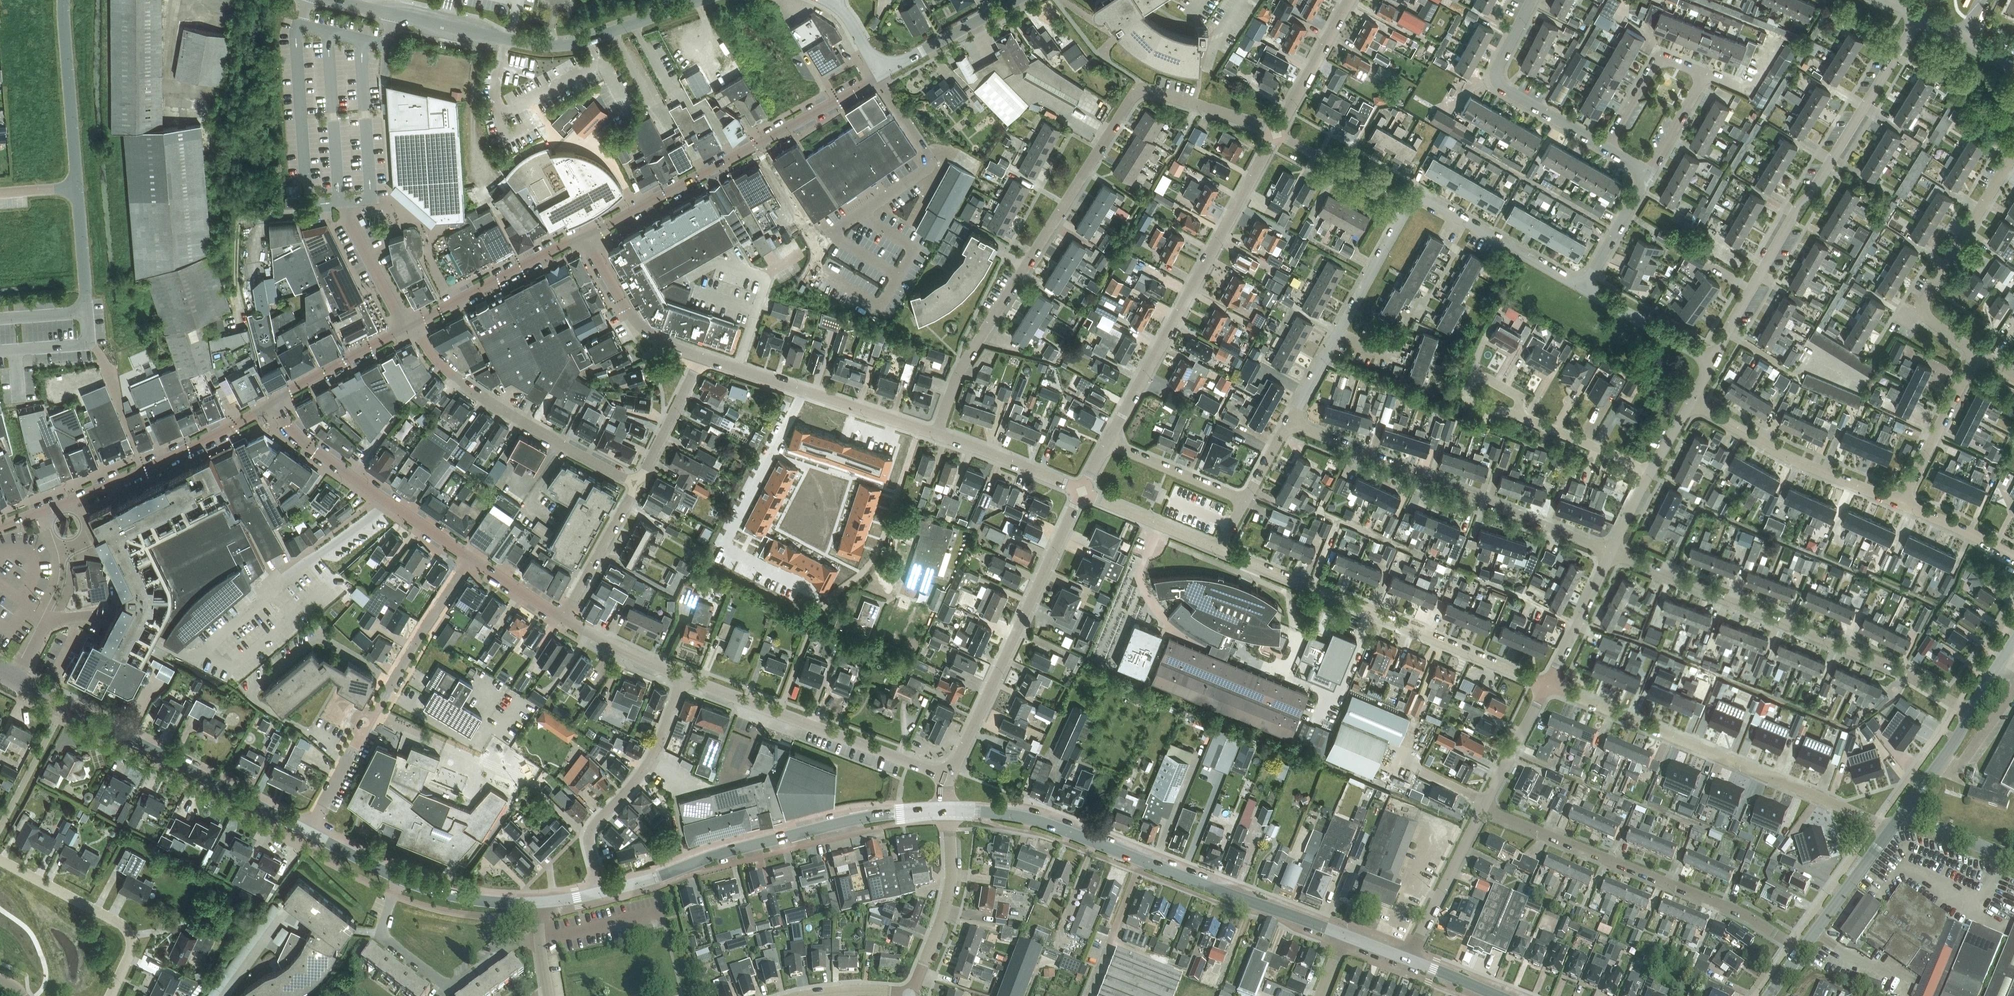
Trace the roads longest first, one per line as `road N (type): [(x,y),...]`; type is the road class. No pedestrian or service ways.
road 1 (residential): [(1277,133),(1152,90),(1135,94),(958,373),(937,434)]
road 2 (secondary): [(1346,936),(1032,819),(946,810)]
road 3 (residential): [(1713,363),(1799,204),(1815,191),(1921,15)]
road 4 (residential): [(1970,714),(1896,670),(1611,552)]
road 5 (tertiary): [(333,0),(551,46),(703,0)]
road 6 (residential): [(1890,829),(1546,686)]
road 7 (residential): [(1107,443),(1277,133)]
road 8 (residential): [(1546,686),(1220,550)]
road 9 (residential): [(1611,552),(1287,421)]
road 10 (residential): [(1800,952),(1743,914),(1482,810)]
road 11 (secondary): [(309,832),(20,678)]
road 12 (unclassified): [(309,832),(471,557)]
road 13 (residential): [(945,776),(1082,492)]
road 14 (secondary): [(901,812),(720,853),(602,892)]
road 15 (residential): [(587,233),(859,87)]
road 16 (unclassified): [(945,776),(683,678)]
road 17 (residential): [(1650,174),(1705,74),(1657,64),(1607,149)]
road 18 (residential): [(42,510),(275,406)]
road 19 (residential): [(1976,354),(1927,318),(1923,302),(2013,154)]
road 20 (residential): [(1410,203),(1287,421)]
road 21 (residential): [(937,434),(701,356)]
road 22 (residential): [(540,939),(514,943),(457,984),(441,983),(387,939),(400,878)]
road 23 (residential): [(602,892),(590,835),(637,780),(683,678)]
road 24 (residential): [(1901,505),(1782,455),(1691,402)]
road 25 (residential): [(1607,149),(1496,78),(1532,0)]
road 26 (residential): [(0,860),(129,933),(131,952),(110,995)]
road 27 (residential): [(462,383),(635,483)]
road 28 (residential): [(410,325),(587,233)]
road 29 (residential): [(1583,287),(1421,196),(1410,203)]
road 30 (residential): [(912,994),(951,876),(946,810)]
road 31 (unclassified): [(64,0),(76,188)]
road 32 (residential): [(20,678),(61,583),(60,546),(42,510)]
road 33 (unclassified): [(701,356),(663,342),(633,317),(587,233)]
road 34 (residential): [(1901,505),(1976,354)]
road 35 (residential): [(1408,960),(1482,810)]
road 36 (residential): [(275,406),(410,325)]
road 37 (residential): [(1082,492),(937,434)]
road 38 (residential): [(564,619),(635,483)]
road 39 (tertiary): [(1800,952),(1890,829)]
road 40 (residential): [(1277,133),(1349,0)]
road 41 (residential): [(1713,363),(1583,287)]
road 42 (residential): [(1410,203),(1277,133)]
road 43 (residential): [(1220,550),(1082,492)]
road 44 (residential): [(1546,686),(1611,552)]
road 45 (residential): [(1244,500),(1107,443)]
road 46 (tertiary): [(885,64),(903,63),(1016,0)]
road 47 (residential): [(1649,472),(1518,414)]
road 48 (secondary): [(538,902),(477,900),(400,878)]
road 49 (residential): [(1482,810),(1546,686)]
road 50 (residential): [(410,325),(342,206)]
road 51 (unclassified): [(683,678),(564,619)]
road 52 (residential): [(1583,287),(1650,174)]
road 53 (unclassified): [(471,557),(364,486)]
road 54 (residential): [(2013,558),(1901,505)]
road 55 (unclassified): [(76,188),(87,309)]
road 56 (residential): [(364,486),(297,435),(275,406)]
road 57 (unclassified): [(2013,860),(1903,812)]

